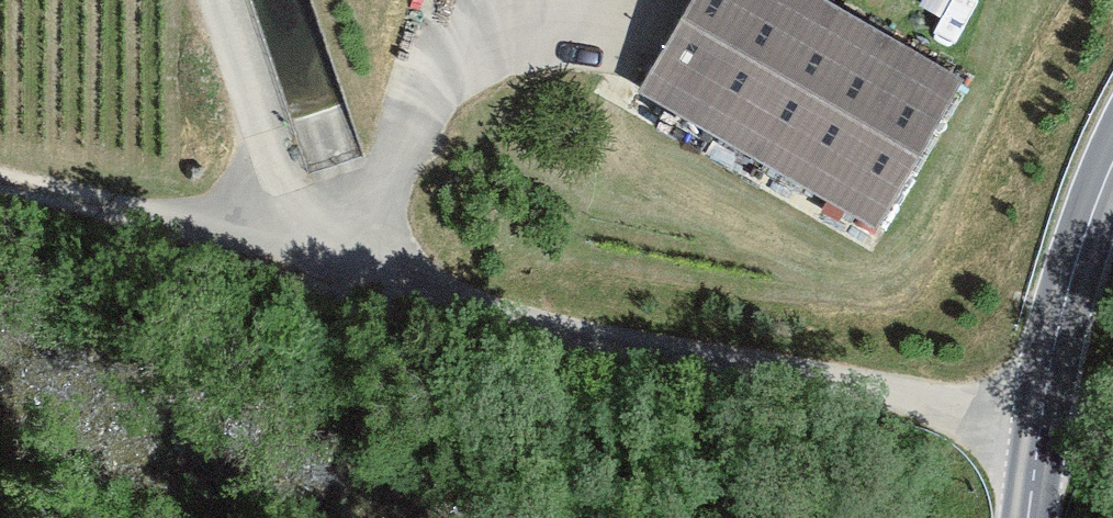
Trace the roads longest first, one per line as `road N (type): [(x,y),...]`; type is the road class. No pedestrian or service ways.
road 1 (track): [(1043,411),(654,353),(393,277)]
road 2 (track): [(200,0),(295,254),(393,277)]
road 3 (track): [(0,196),(295,254)]
road 4 (secondary): [(1043,411),(1067,289),(1112,162)]

